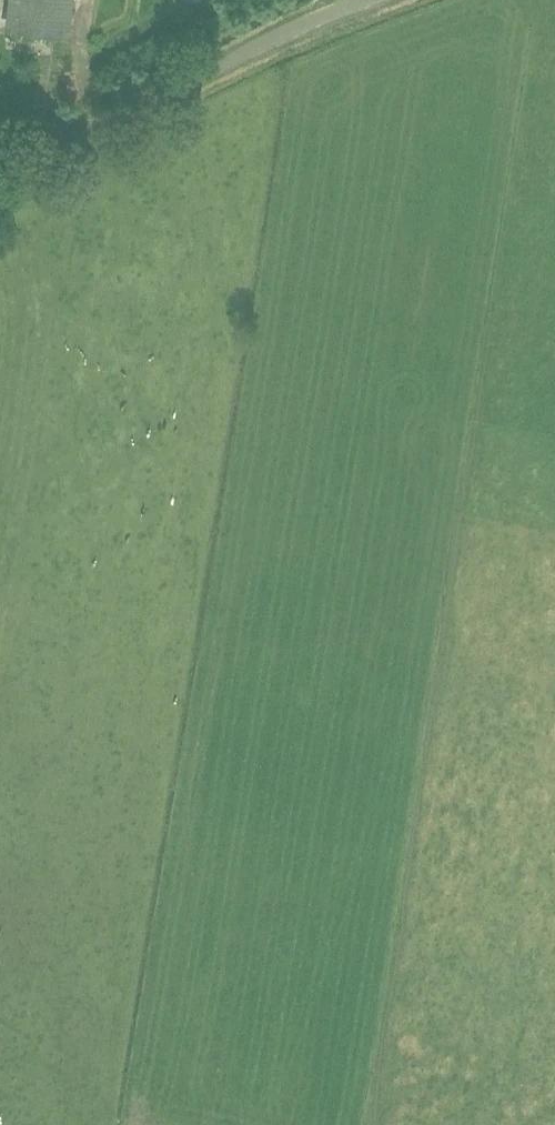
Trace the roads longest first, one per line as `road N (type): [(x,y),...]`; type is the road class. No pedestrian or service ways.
road 1 (unclassified): [(348,0),(129,105),(0,185)]

